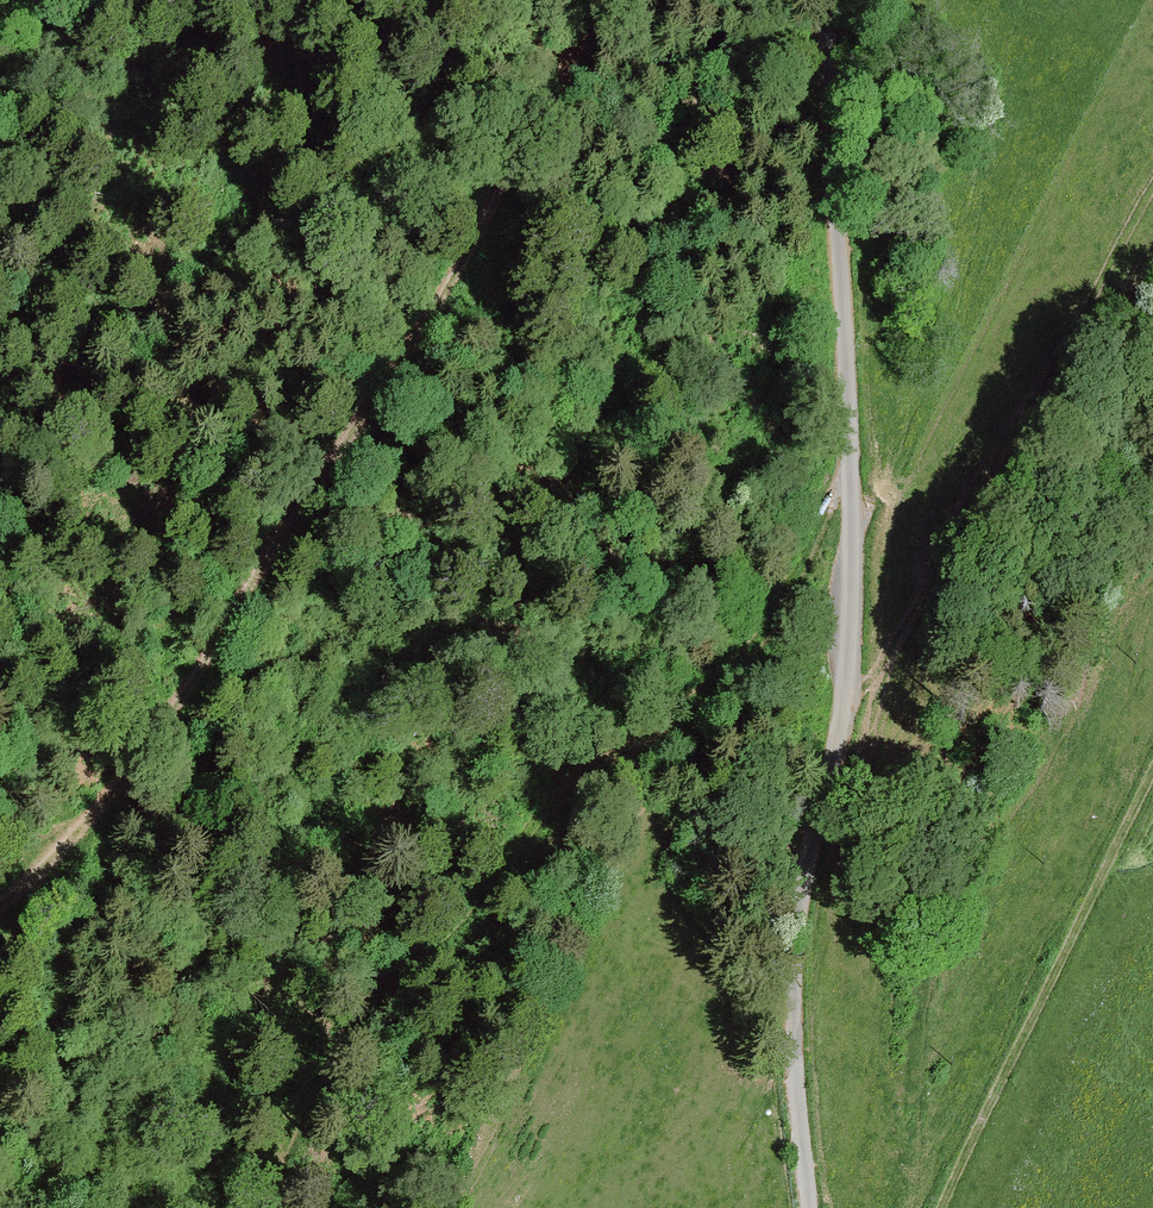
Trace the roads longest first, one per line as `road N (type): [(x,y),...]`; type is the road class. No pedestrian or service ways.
road 1 (unclassified): [(827,0),(850,417),(851,608),(801,948),(796,1040),(813,1207)]
road 2 (track): [(610,0),(136,768),(0,901)]
road 3 (track): [(850,476),(775,623),(741,665),(562,799),(380,1000),(309,1101),(262,1207)]
road 4 (track): [(837,686),(869,663),(944,554),(1152,201)]
road 5 (track): [(950,1207),(1152,791)]
road 6 (track): [(136,768),(143,695),(125,425)]
road 7 (track): [(541,121),(501,0)]

